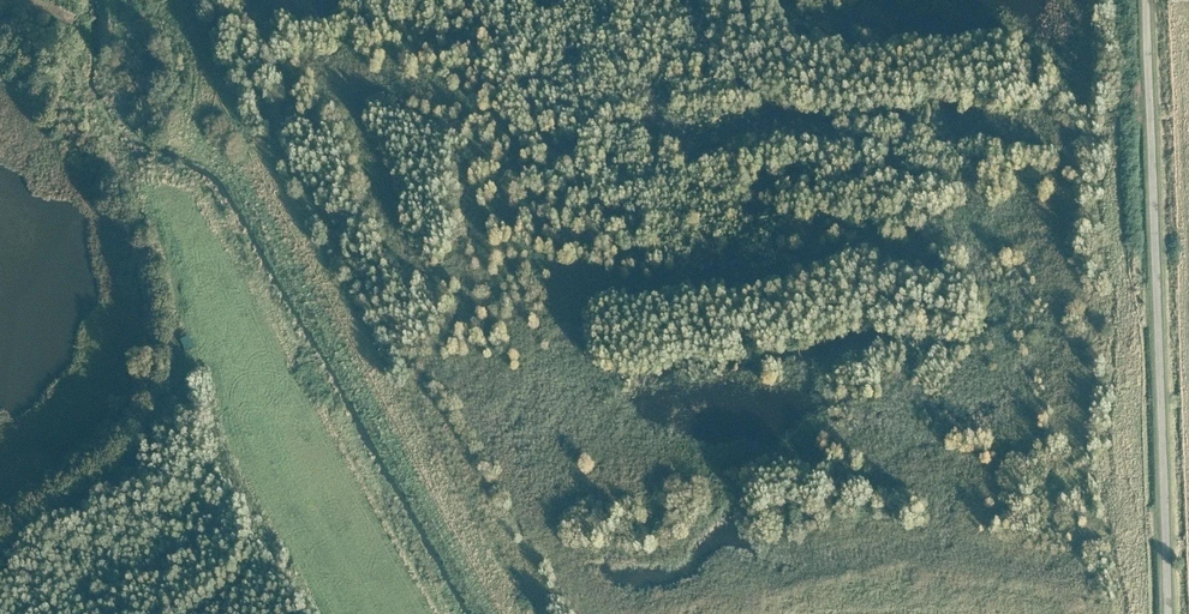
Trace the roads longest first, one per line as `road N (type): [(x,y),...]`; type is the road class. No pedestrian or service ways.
road 1 (unclassified): [(1167,613),(1145,0)]

